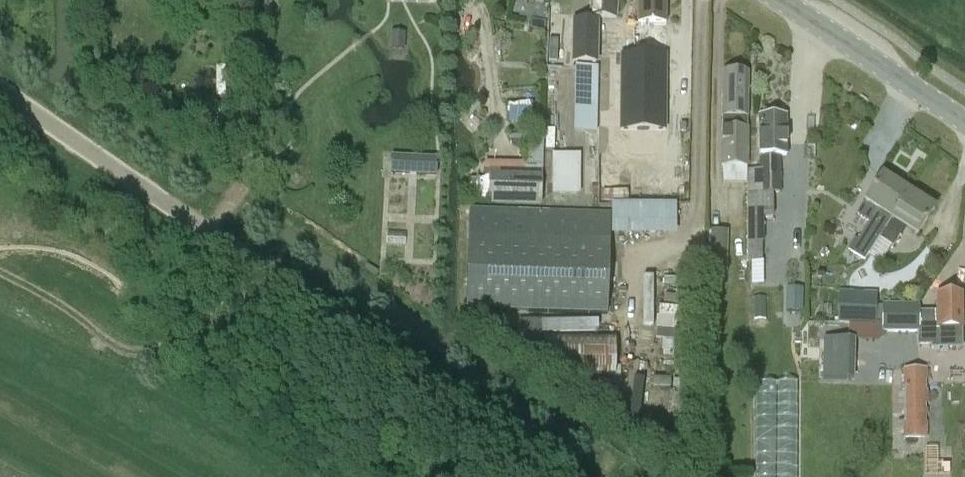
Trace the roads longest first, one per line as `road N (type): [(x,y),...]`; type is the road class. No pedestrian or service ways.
road 1 (unclassified): [(567,476),(0,91)]
road 2 (primary): [(964,123),(778,0)]

